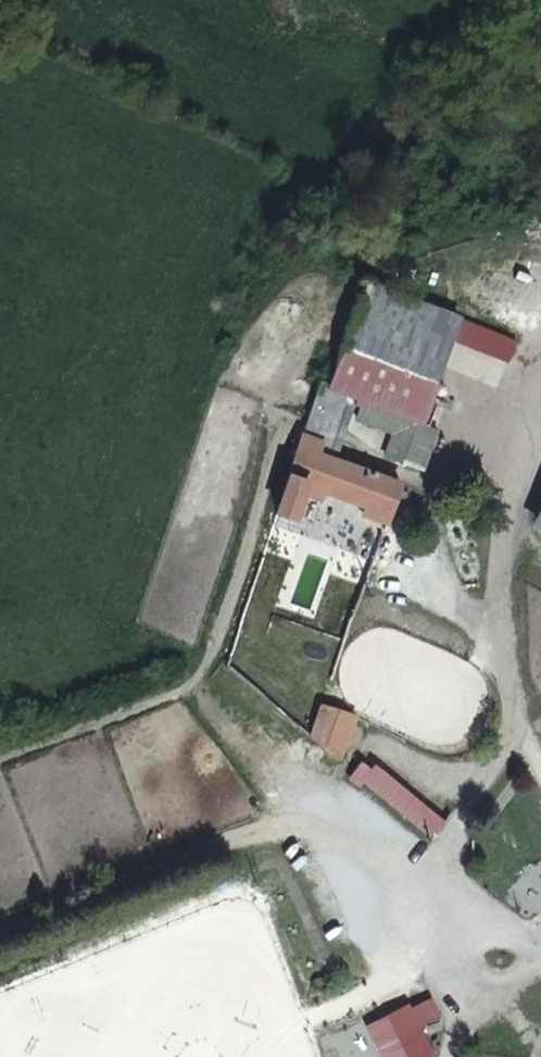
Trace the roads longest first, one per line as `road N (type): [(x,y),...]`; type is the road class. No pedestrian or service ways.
road 1 (track): [(229,838),(298,833),(469,902)]
road 2 (track): [(229,838),(0,940)]
road 3 (track): [(455,1056),(535,945)]

